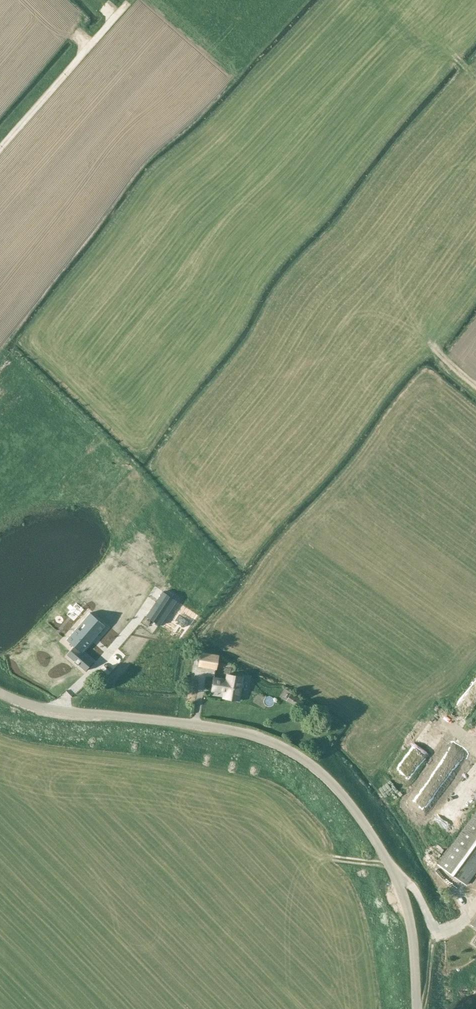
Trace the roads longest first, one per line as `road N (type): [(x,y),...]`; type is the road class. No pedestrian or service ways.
road 1 (tertiary): [(417,1008),(401,889),(362,820),(309,763),(233,731),(44,708),(0,693)]
road 2 (track): [(128,3),(0,148)]

